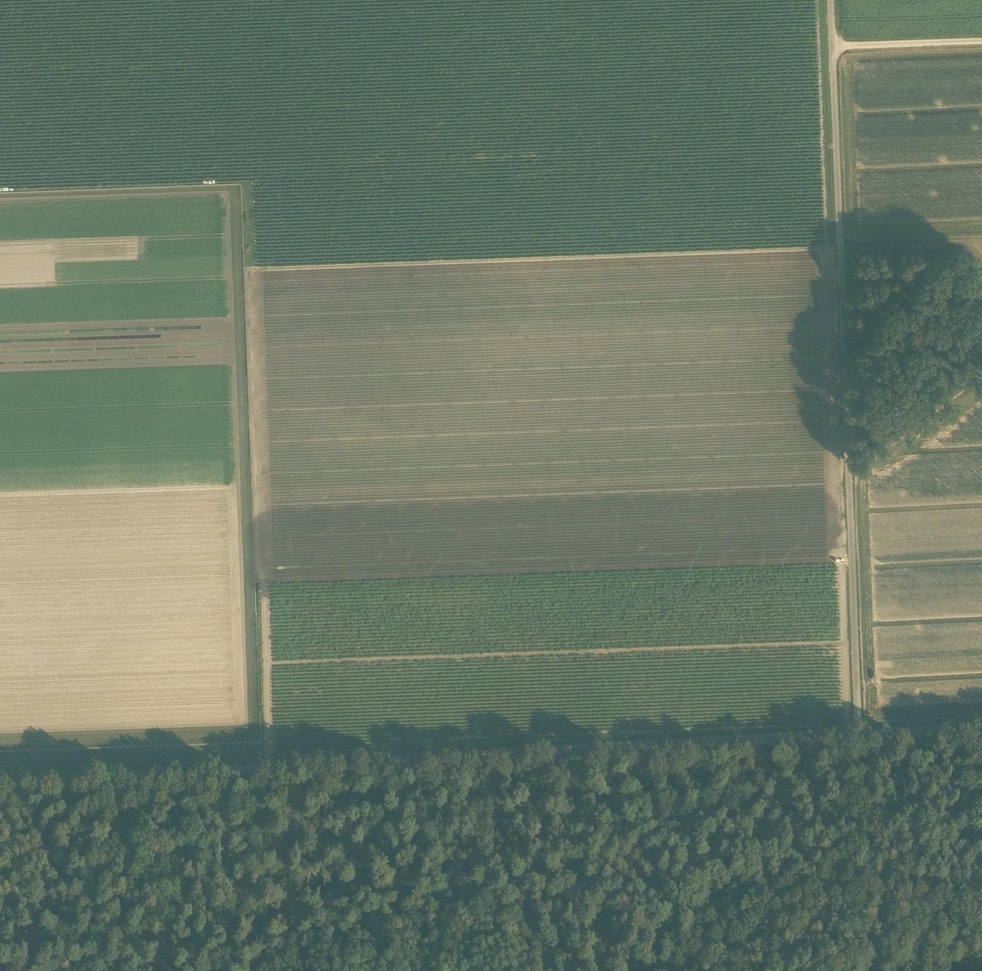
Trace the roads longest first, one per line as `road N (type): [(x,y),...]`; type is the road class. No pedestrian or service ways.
road 1 (unclassified): [(0,782),(853,733)]
road 2 (unclassified): [(853,733),(830,0)]
road 3 (track): [(832,48),(981,42)]
road 4 (unclassified): [(853,733),(981,727)]

